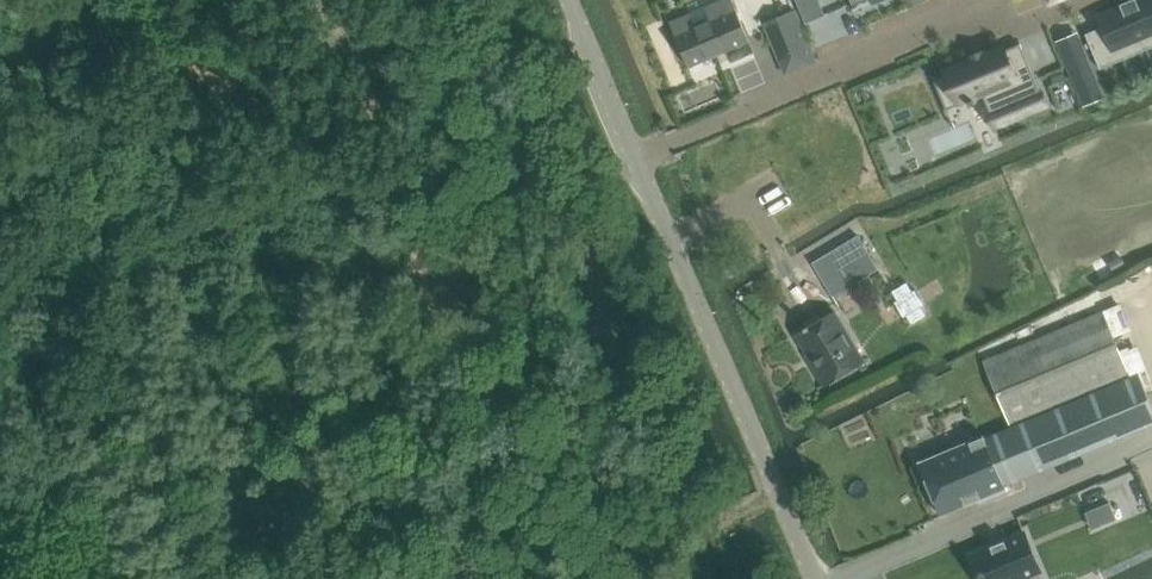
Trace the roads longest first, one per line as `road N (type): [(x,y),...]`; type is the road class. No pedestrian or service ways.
road 1 (unclassified): [(817,578),(632,157)]
road 2 (residential): [(1013,0),(632,157)]
road 3 (unclassified): [(632,157),(570,0)]

